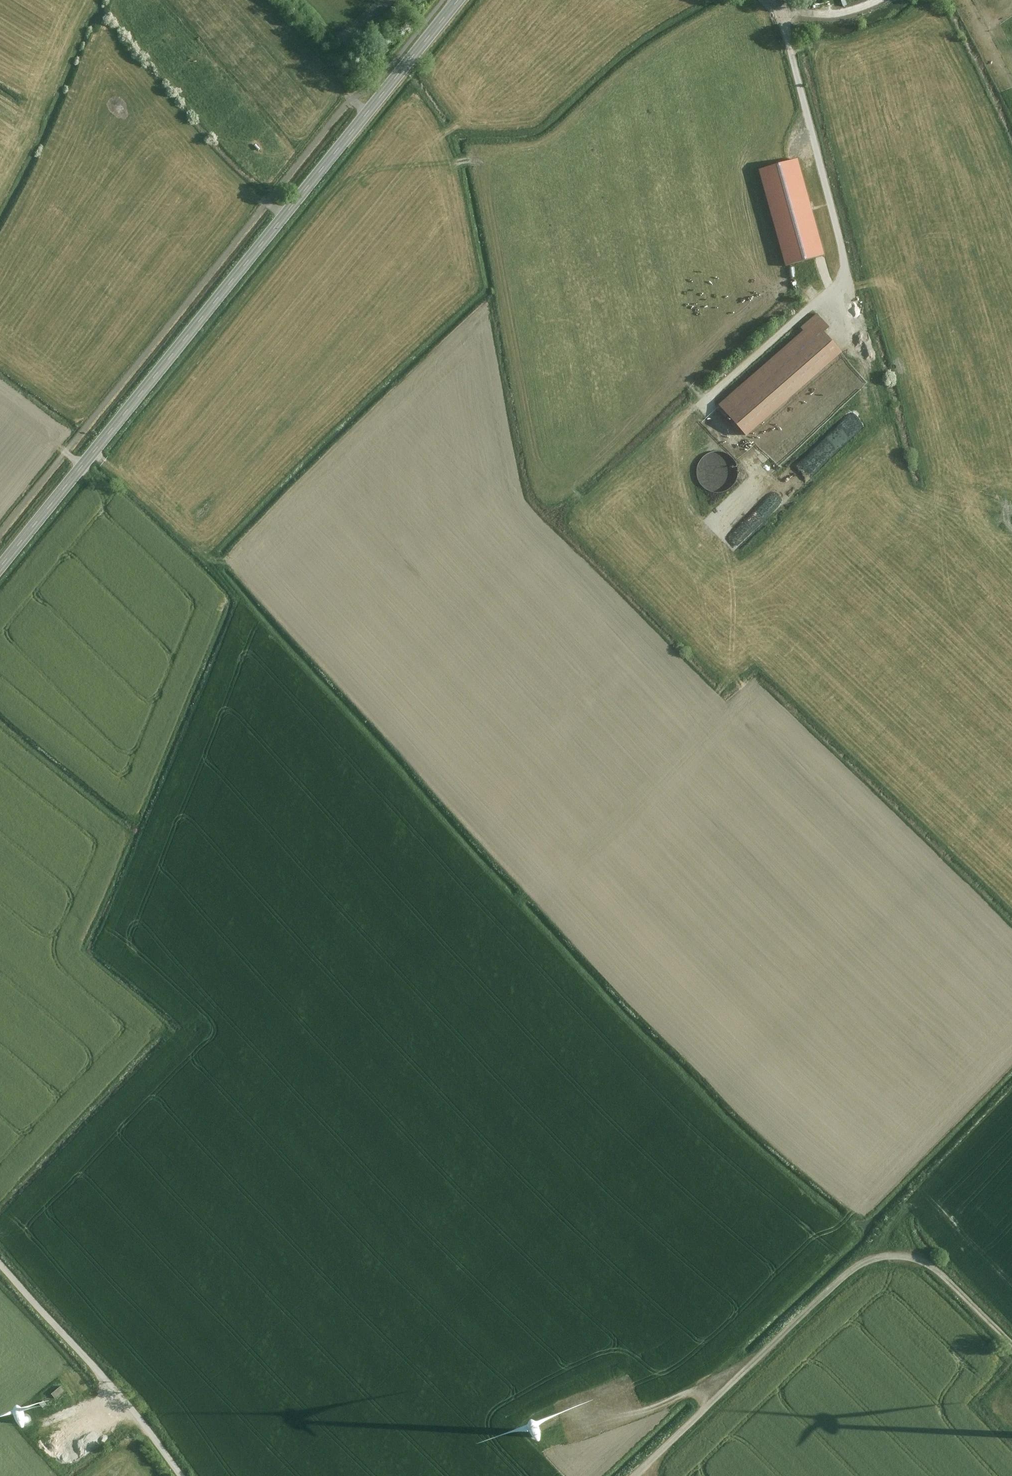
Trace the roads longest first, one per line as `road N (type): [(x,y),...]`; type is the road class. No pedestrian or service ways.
road 1 (secondary): [(0,568),(459,0)]
road 2 (track): [(633,1475),(844,1278),(888,1260),(937,1265)]
road 3 (unclassified): [(789,13),(786,34),(846,280)]
road 4 (unclassified): [(178,1475),(0,1267)]
road 5 (track): [(937,1265),(904,1230),(913,1194),(1011,1095)]
road 6 (track): [(732,1380),(569,1440)]

